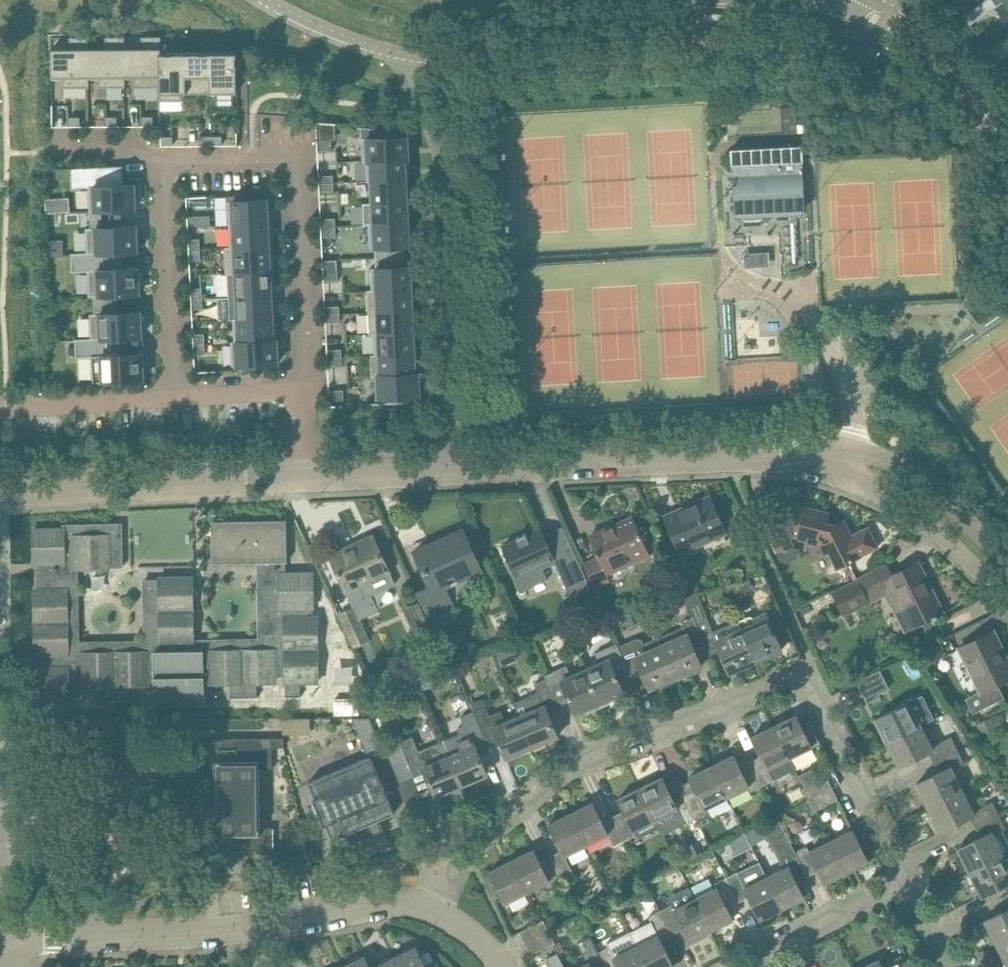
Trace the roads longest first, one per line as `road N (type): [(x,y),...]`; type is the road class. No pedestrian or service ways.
road 1 (residential): [(908,881),(807,688),(787,680),(571,766),(471,846),(437,911)]
road 2 (residential): [(842,457),(785,452),(302,474)]
road 3 (residential): [(300,387),(288,155),(157,158)]
road 4 (residential): [(302,474),(3,499)]
road 5 (residential): [(12,939),(262,925)]
road 6 (residential): [(157,158),(168,396)]
road 7 (residential): [(842,457),(1007,599)]
road 8 (residential): [(1007,558),(886,458),(842,457)]
road 9 (secondary): [(1002,140),(953,63),(922,32),(868,0)]
road 10 (secondary): [(847,27),(935,81),(1002,140)]
road 11 (residential): [(747,966),(908,881)]
road 12 (residential): [(262,925),(388,903),(437,911)]
road 13 (residential): [(0,408),(168,396)]
road 14 (residential): [(1,939),(0,772)]
road 15 (residential): [(168,396),(300,387)]

